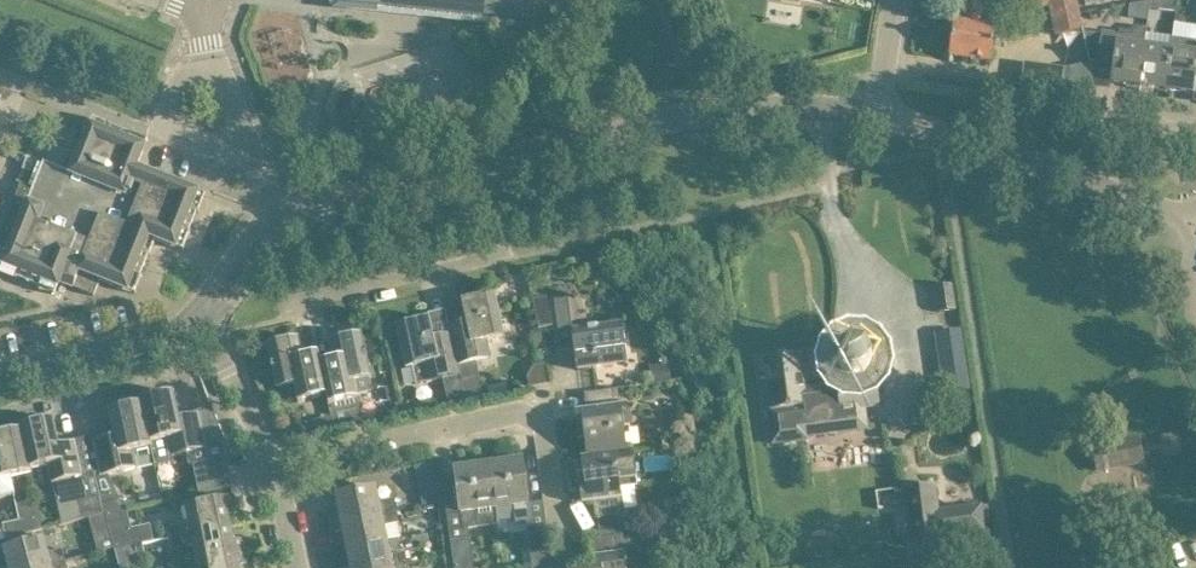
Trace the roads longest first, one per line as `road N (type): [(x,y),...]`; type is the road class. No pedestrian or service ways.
road 1 (residential): [(492,163),(696,113),(878,111)]
road 2 (residential): [(288,309),(505,249),(492,163)]
road 3 (residential): [(278,464),(552,413)]
road 4 (residential): [(1195,226),(955,137)]
road 5 (residential): [(0,375),(179,333),(206,306)]
road 6 (residential): [(278,214),(492,163)]
road 7 (residential): [(278,464),(206,306)]
road 8 (residential): [(246,138),(223,146),(184,128),(185,91),(217,69)]

